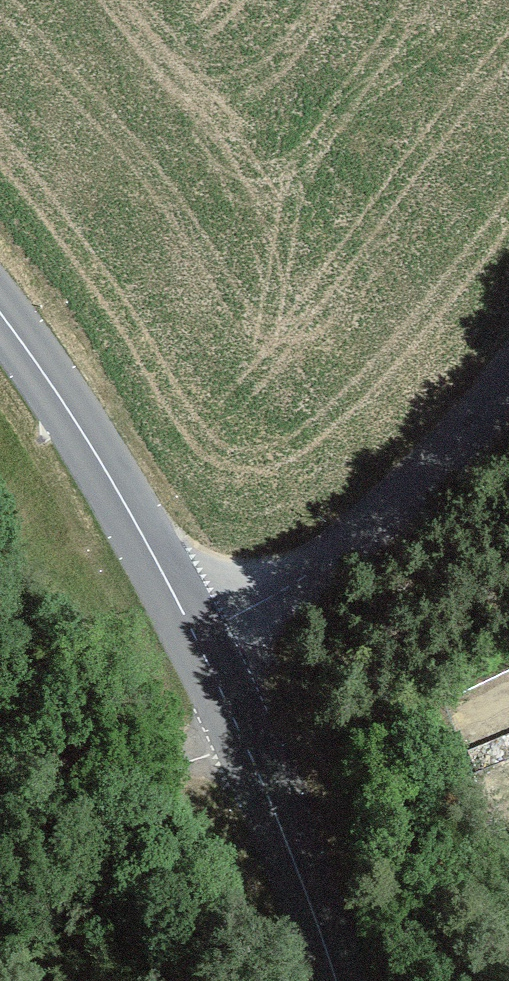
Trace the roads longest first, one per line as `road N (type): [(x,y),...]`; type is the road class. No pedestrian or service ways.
road 1 (unclassified): [(202,643),(329,560),(439,459),(508,378)]
road 2 (secondary): [(202,643),(77,424),(0,313)]
road 3 (secondary): [(337,980),(202,643)]
road 4 (track): [(0,773),(250,765)]

